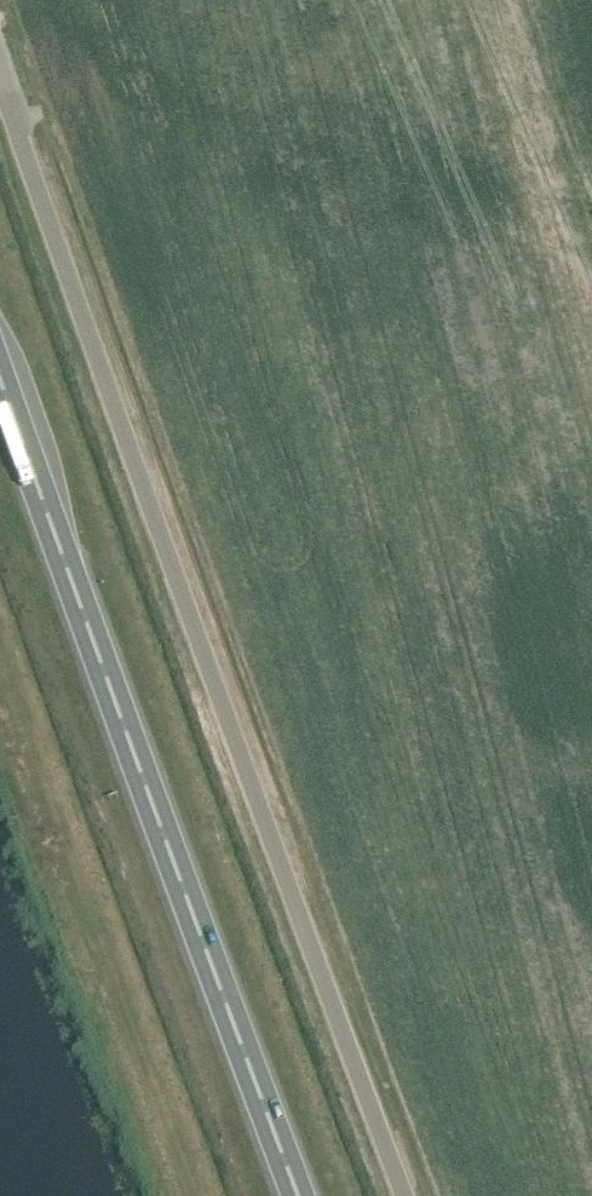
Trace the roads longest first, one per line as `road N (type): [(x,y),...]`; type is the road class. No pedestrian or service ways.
road 1 (unclassified): [(411,1195),(0,73)]
road 2 (trunk): [(301,1195),(0,371)]

